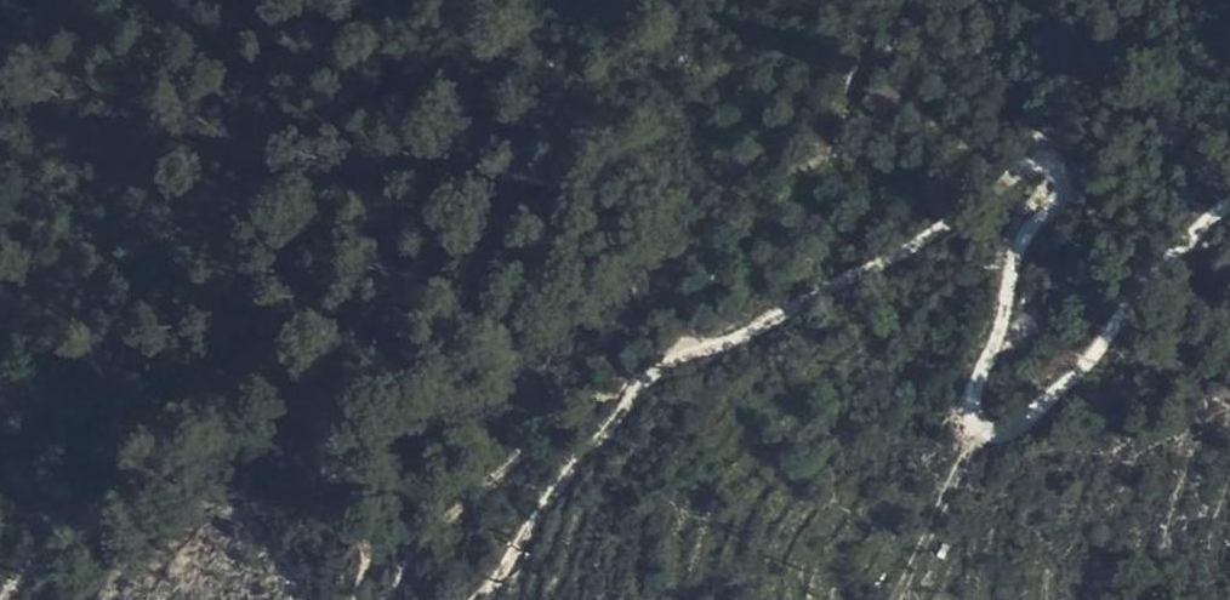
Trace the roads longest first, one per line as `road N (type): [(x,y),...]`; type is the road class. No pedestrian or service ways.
road 1 (track): [(490,598),(558,488),(660,368),(748,331),(1032,167),(1058,180),(1011,281),(976,428),(1003,433),(1093,367),(1196,232),(1229,207)]

